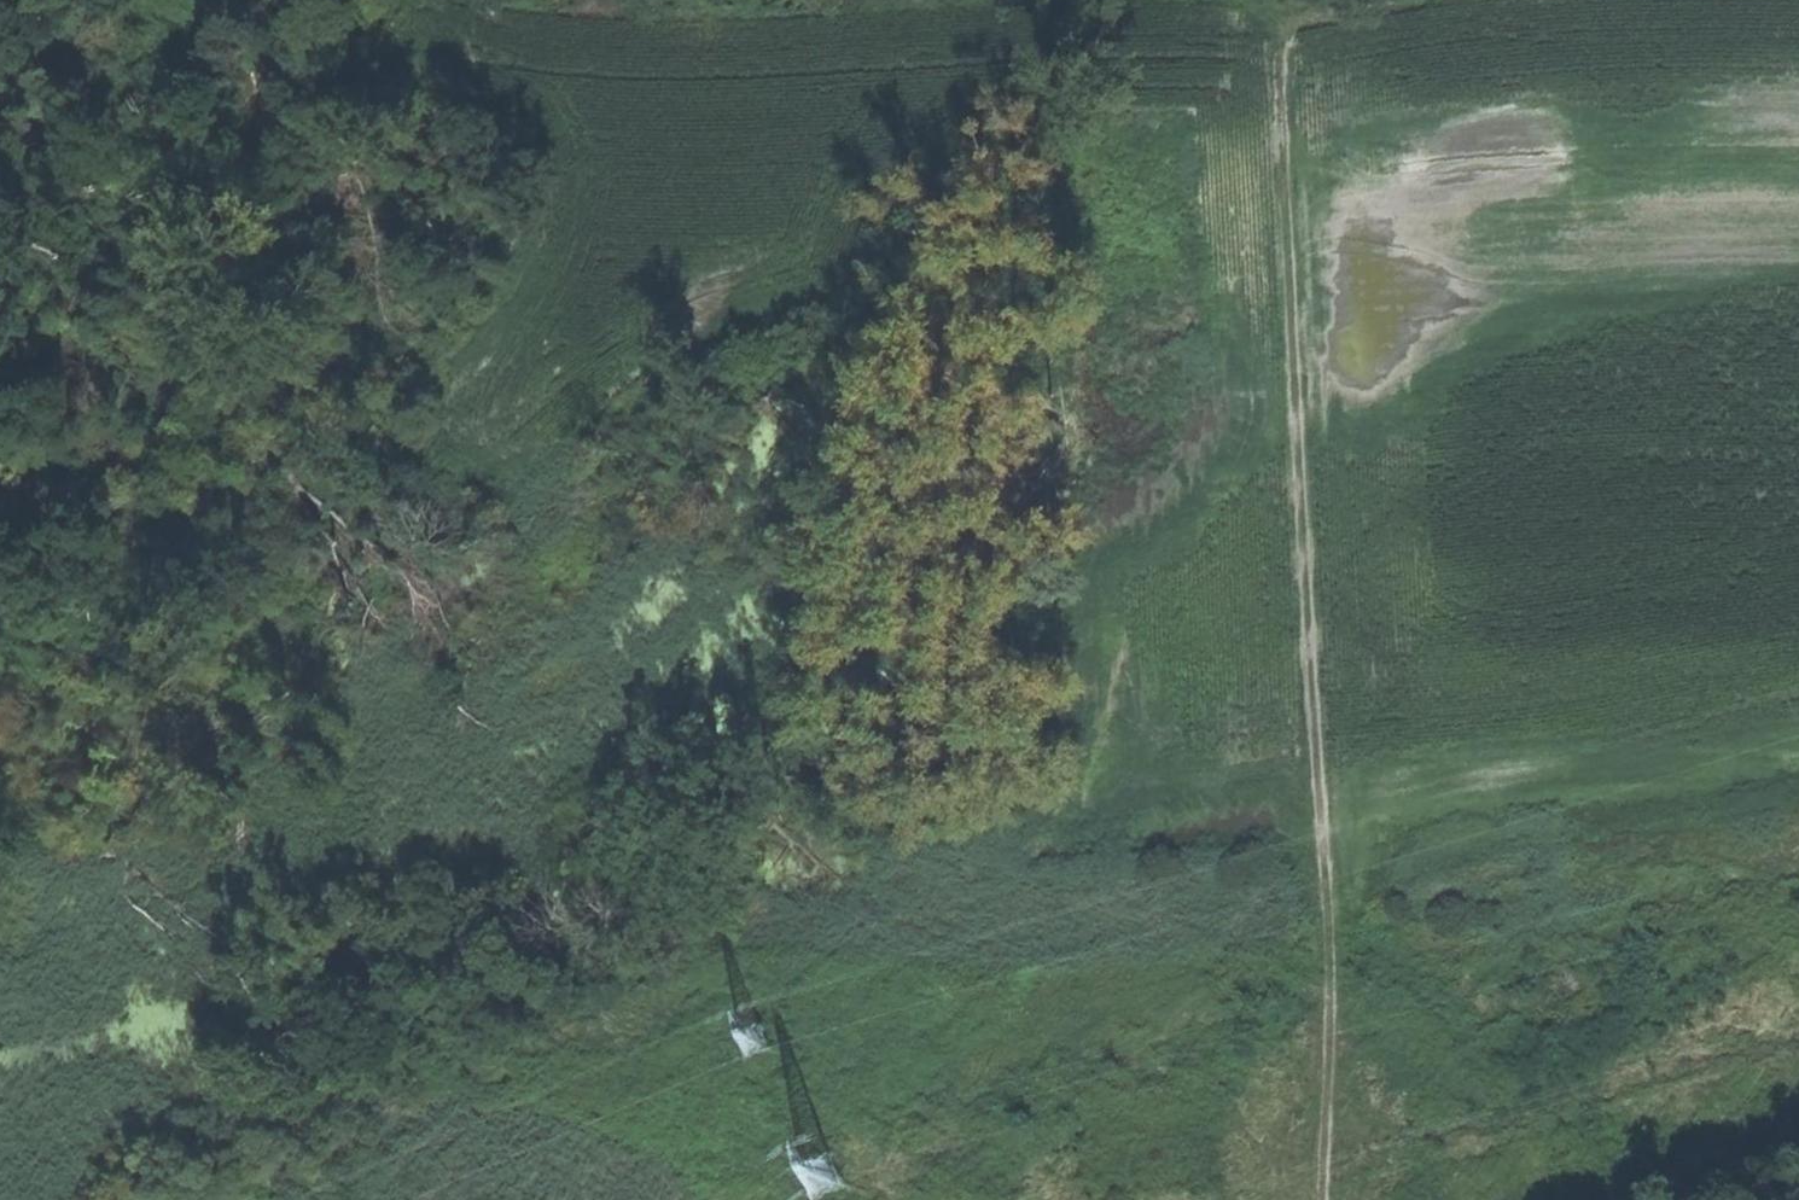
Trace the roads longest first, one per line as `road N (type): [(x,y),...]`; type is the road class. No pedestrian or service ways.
road 1 (track): [(1339,0),(1274,33),(1325,853),(1325,1199)]

